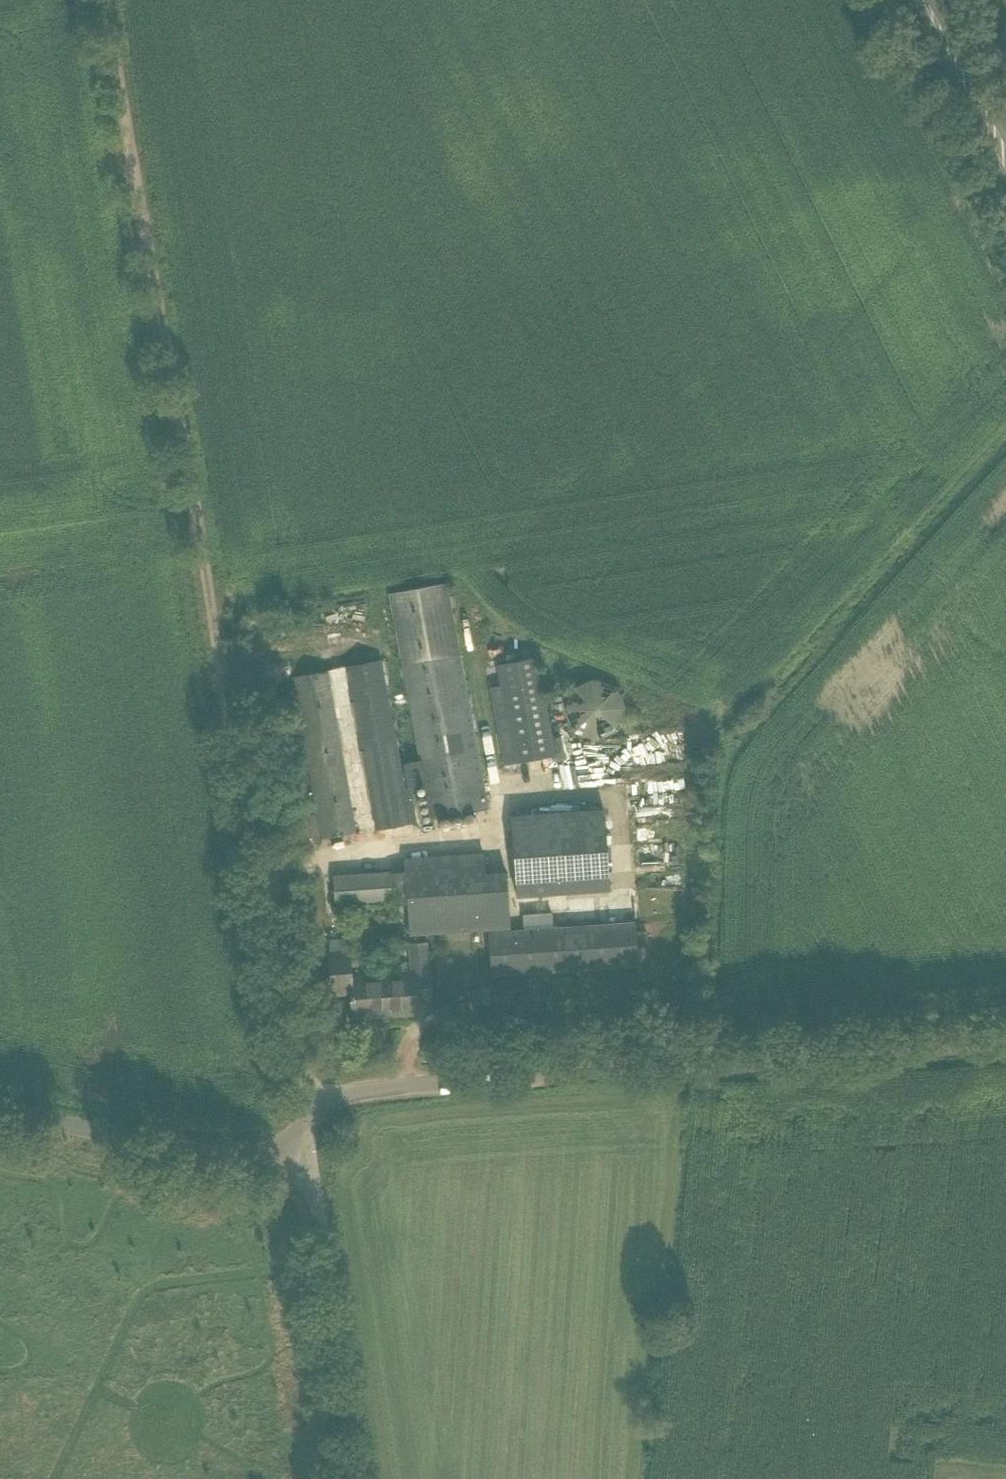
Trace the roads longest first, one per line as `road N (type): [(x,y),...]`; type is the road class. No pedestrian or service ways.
road 1 (track): [(107,0),(310,1101),(322,1103)]
road 2 (unclassified): [(309,1165),(311,1118),(322,1103),(360,1089),(1005,1045)]
road 3 (unclassified): [(360,1478),(309,1165)]
road 4 (unclassified): [(309,1165),(273,1165),(0,1111)]
road 5 (tertiary): [(1005,148),(926,0)]

